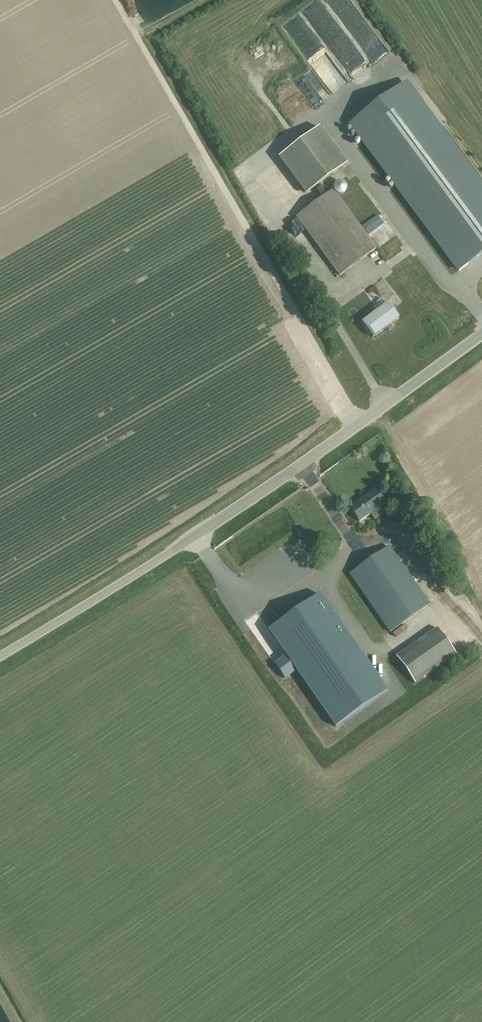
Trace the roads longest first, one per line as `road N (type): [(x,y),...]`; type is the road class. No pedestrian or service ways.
road 1 (unclassified): [(0,658),(301,465),(481,333)]

